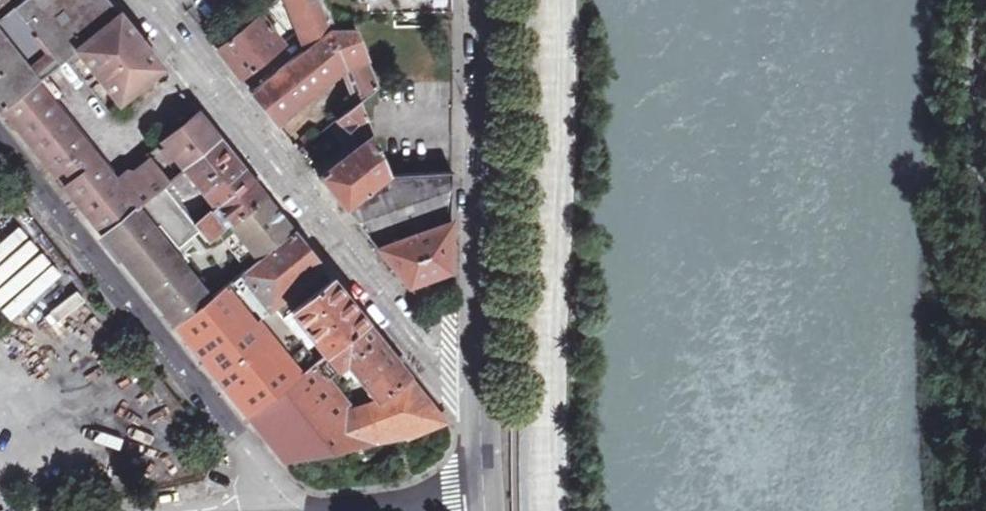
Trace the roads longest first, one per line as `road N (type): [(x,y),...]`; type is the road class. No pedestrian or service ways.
road 1 (residential): [(478,397),(444,374),(146,0)]
road 2 (tertiary): [(559,510),(565,0)]
road 3 (residential): [(0,145),(293,510)]
road 4 (secondary): [(478,397),(477,0)]
road 5 (residential): [(293,510),(483,503)]

